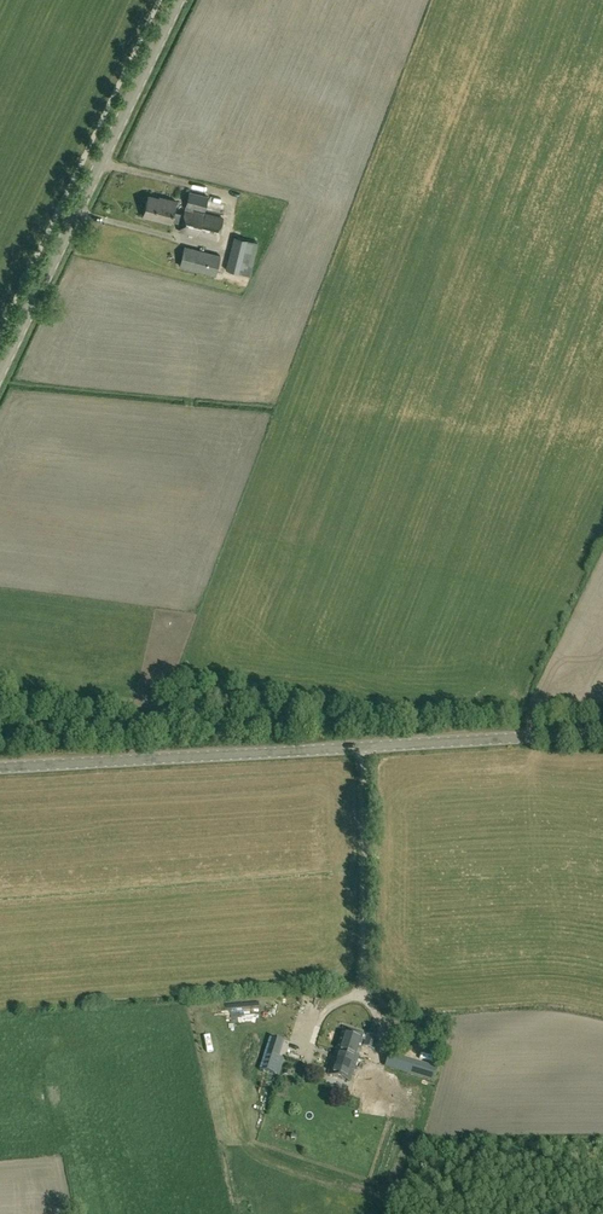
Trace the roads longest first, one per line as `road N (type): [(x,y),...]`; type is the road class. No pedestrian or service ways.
road 1 (unclassified): [(0,767),(602,731)]
road 2 (secondary): [(0,378),(180,0)]

